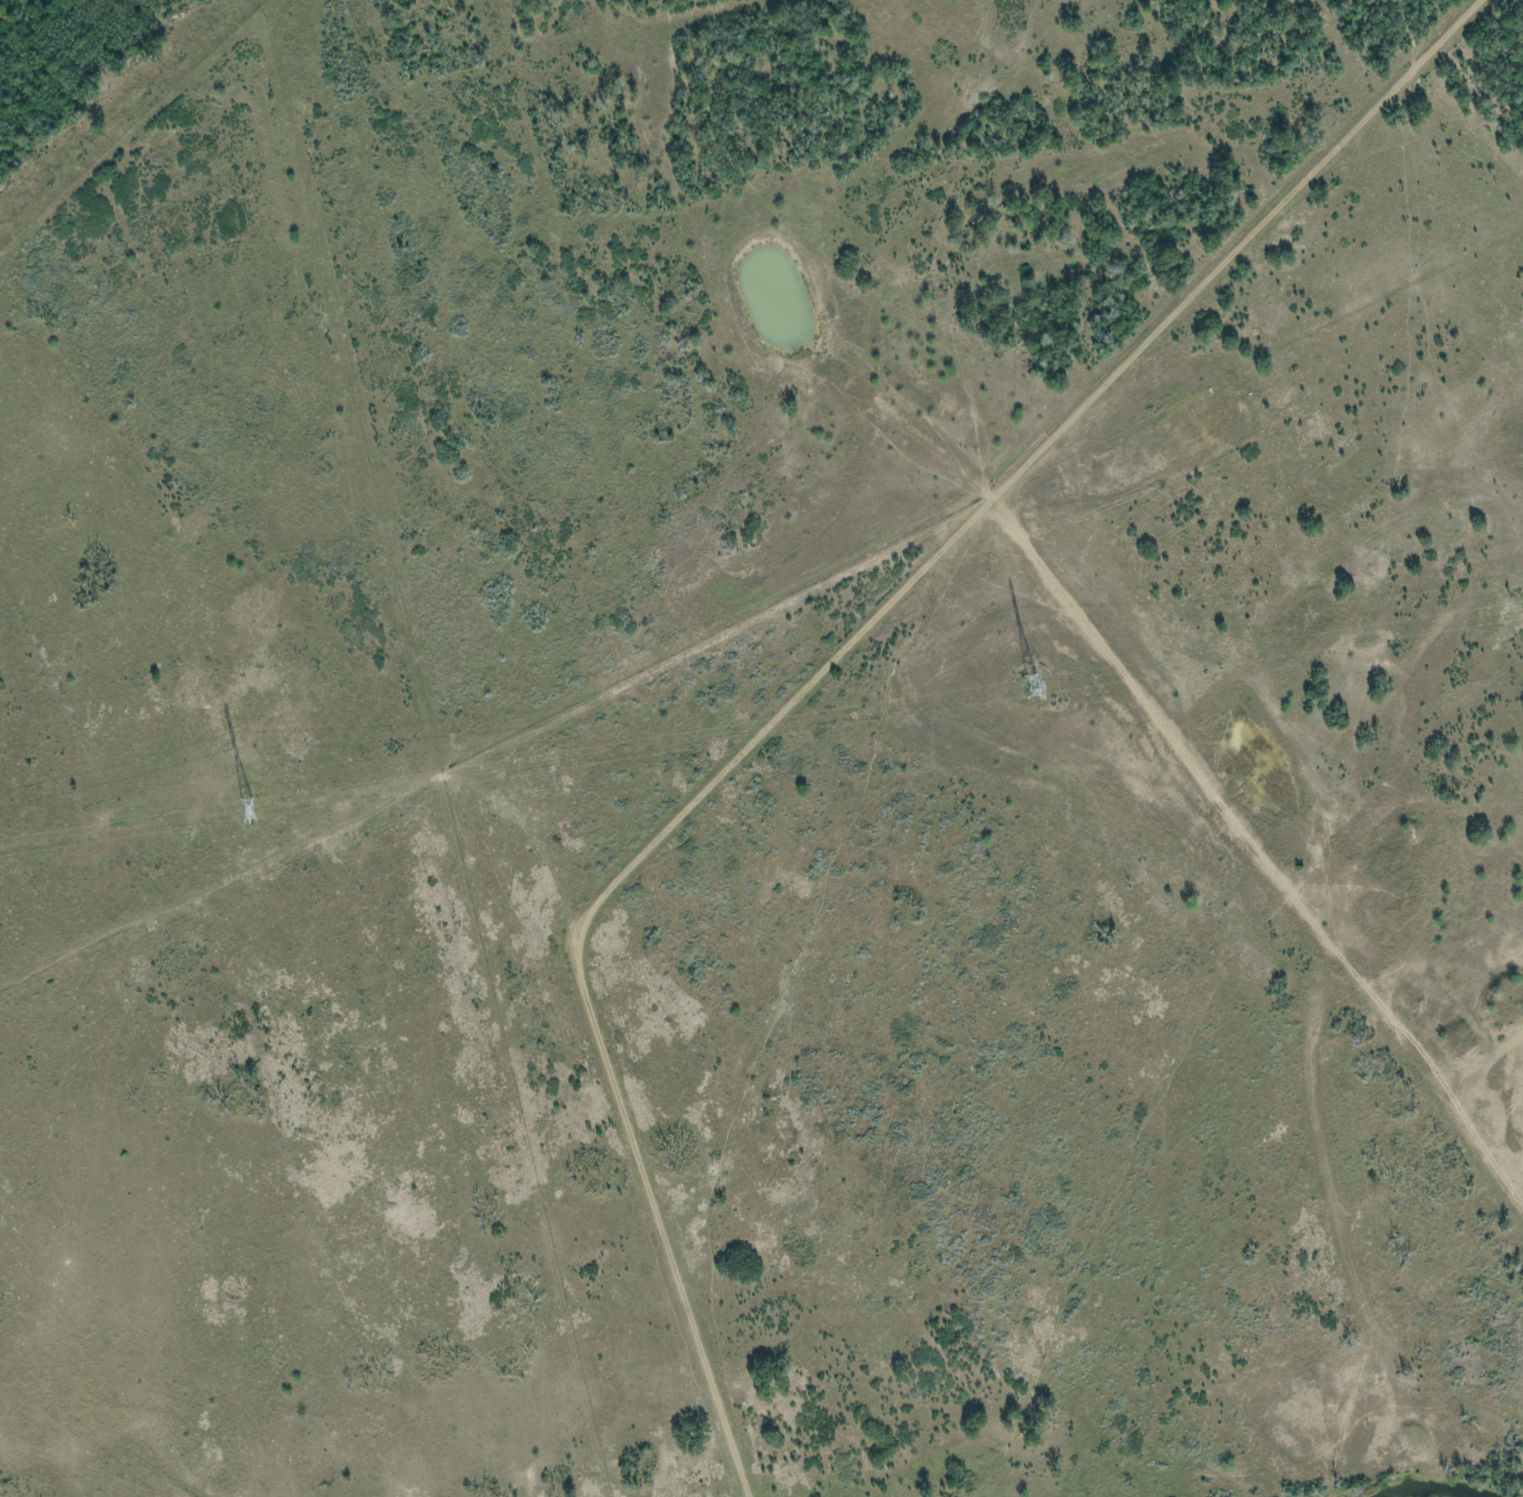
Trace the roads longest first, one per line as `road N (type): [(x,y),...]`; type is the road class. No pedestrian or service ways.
road 1 (track): [(1522,37),(1254,311),(685,839),(612,922),(612,1078),(750,1496)]

